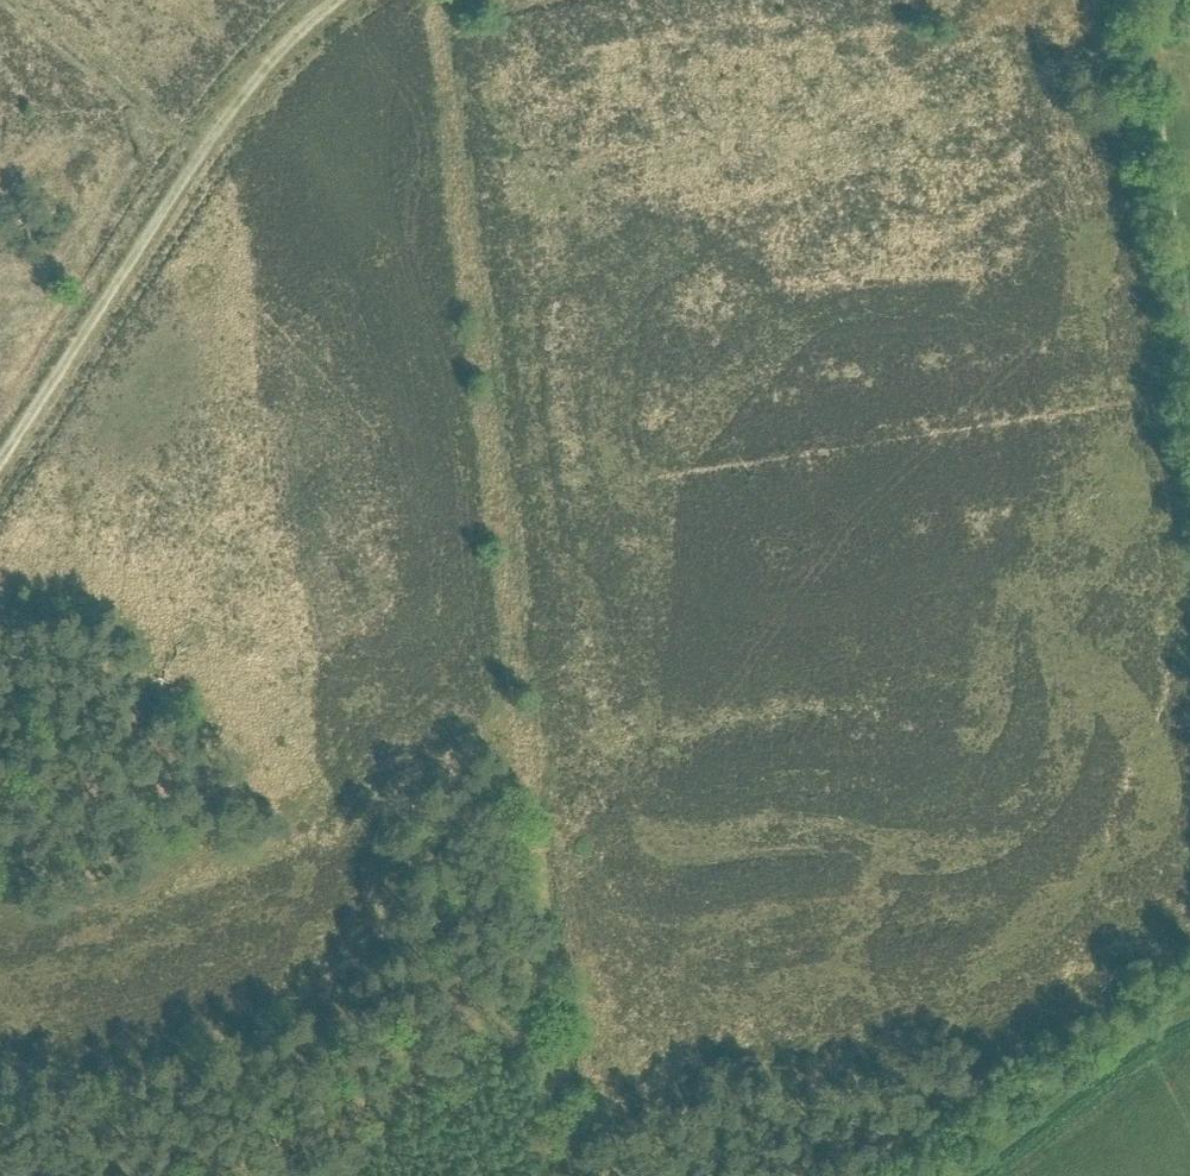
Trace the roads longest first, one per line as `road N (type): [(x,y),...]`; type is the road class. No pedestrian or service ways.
road 1 (track): [(344,0),(233,113),(0,471)]

